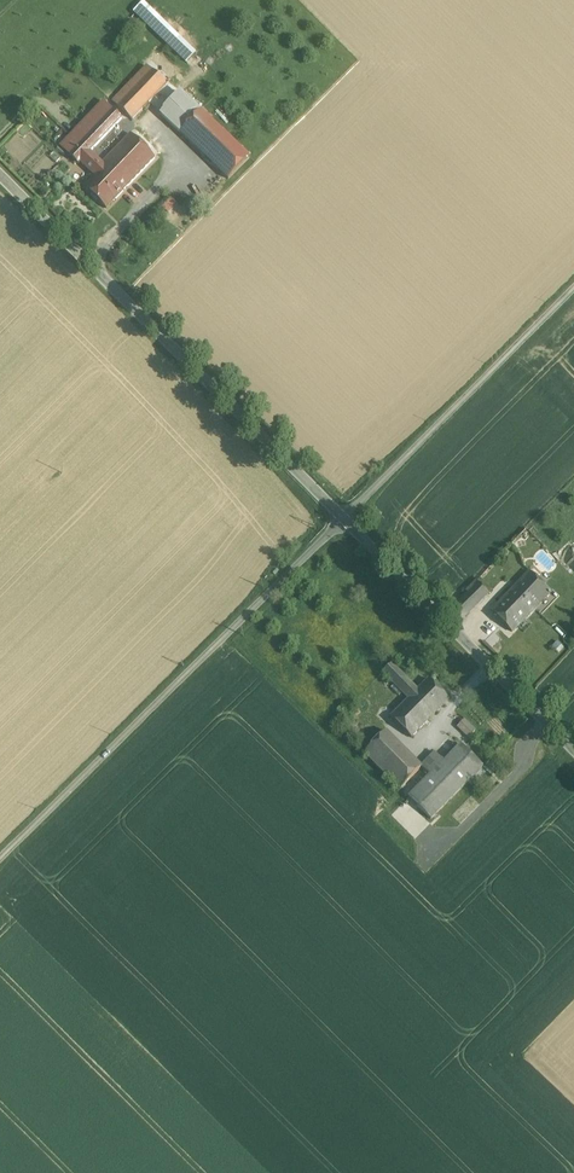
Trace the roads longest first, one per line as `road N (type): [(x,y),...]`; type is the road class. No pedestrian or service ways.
road 1 (tertiary): [(0,175),(573,748)]
road 2 (track): [(0,858),(573,288)]

